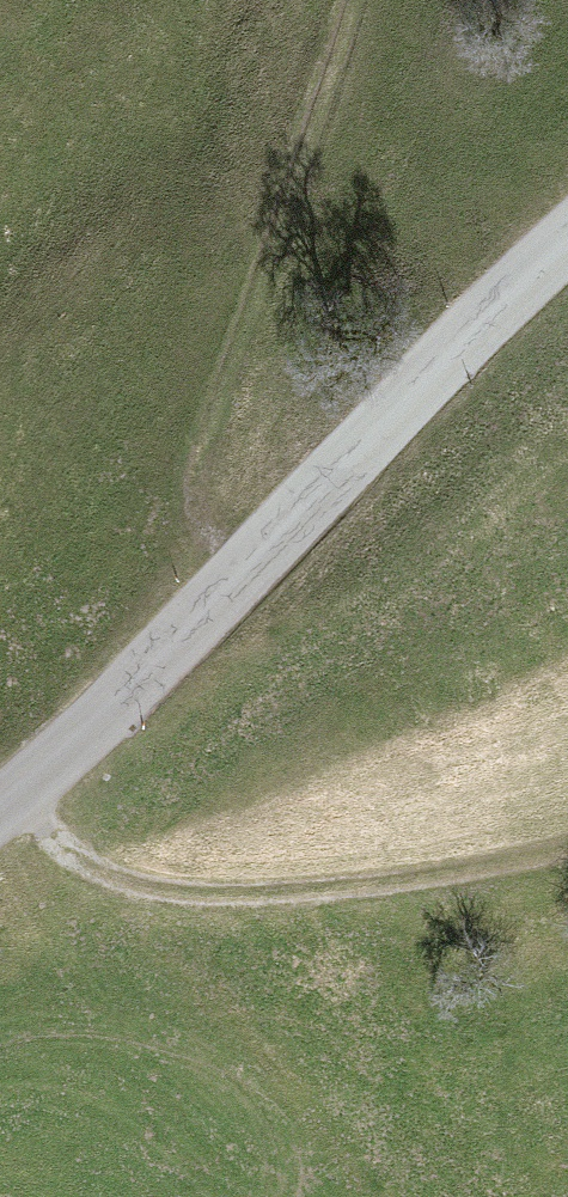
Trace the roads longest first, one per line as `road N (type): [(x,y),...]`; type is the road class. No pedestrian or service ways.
road 1 (tertiary): [(0,811),(567,248)]
road 2 (track): [(243,574),(203,520),(210,437),(350,0)]
road 3 (track): [(27,791),(74,865),(151,884),(359,890),(567,848)]

